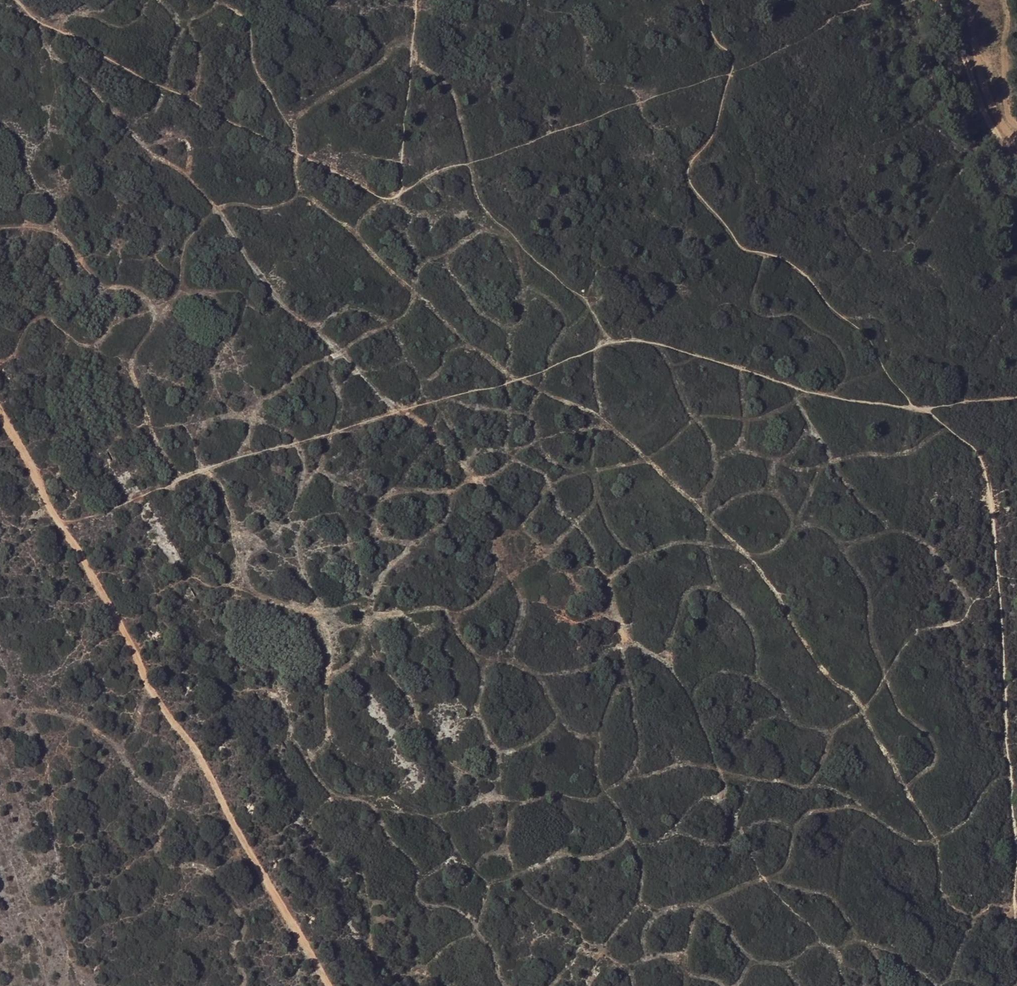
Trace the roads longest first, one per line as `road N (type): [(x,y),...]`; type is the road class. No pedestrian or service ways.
road 1 (track): [(330,985),(0,411)]
road 2 (track): [(937,0),(967,53),(994,132),(1016,161)]

